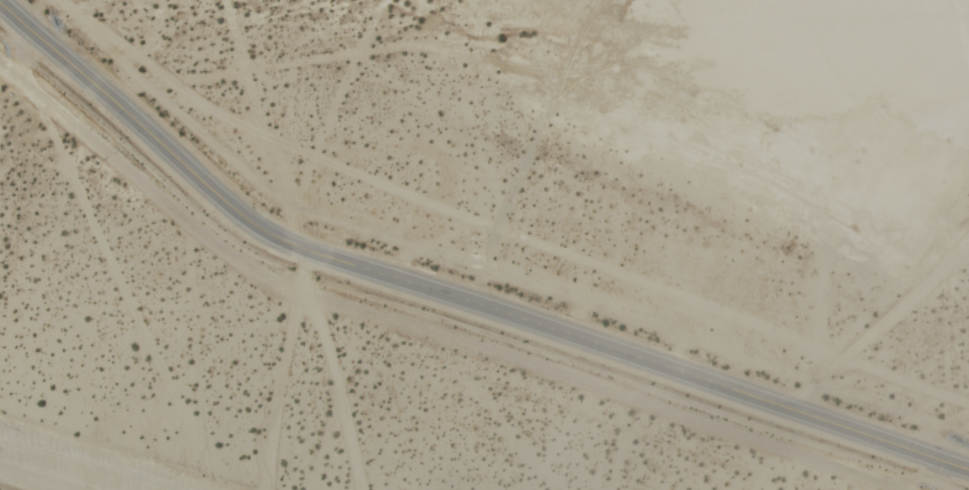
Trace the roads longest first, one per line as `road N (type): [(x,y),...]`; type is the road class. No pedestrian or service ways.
road 1 (residential): [(0,4),(232,212),(273,237),(968,473)]
road 2 (track): [(299,248),(307,292),(900,489)]

